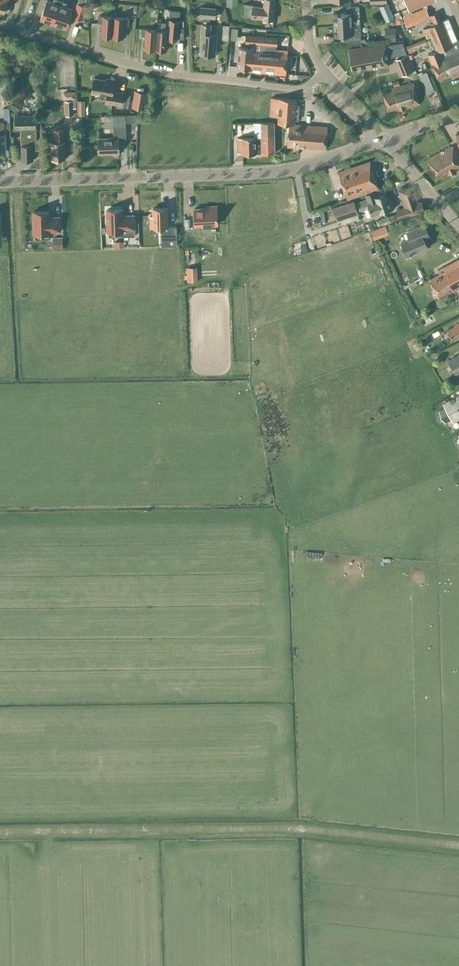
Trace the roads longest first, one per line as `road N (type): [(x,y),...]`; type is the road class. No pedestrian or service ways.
road 1 (track): [(458,849),(301,833),(0,836)]
road 2 (tertiary): [(0,181),(295,168),(384,140)]
road 3 (residential): [(0,24),(161,73),(298,88),(323,71)]

